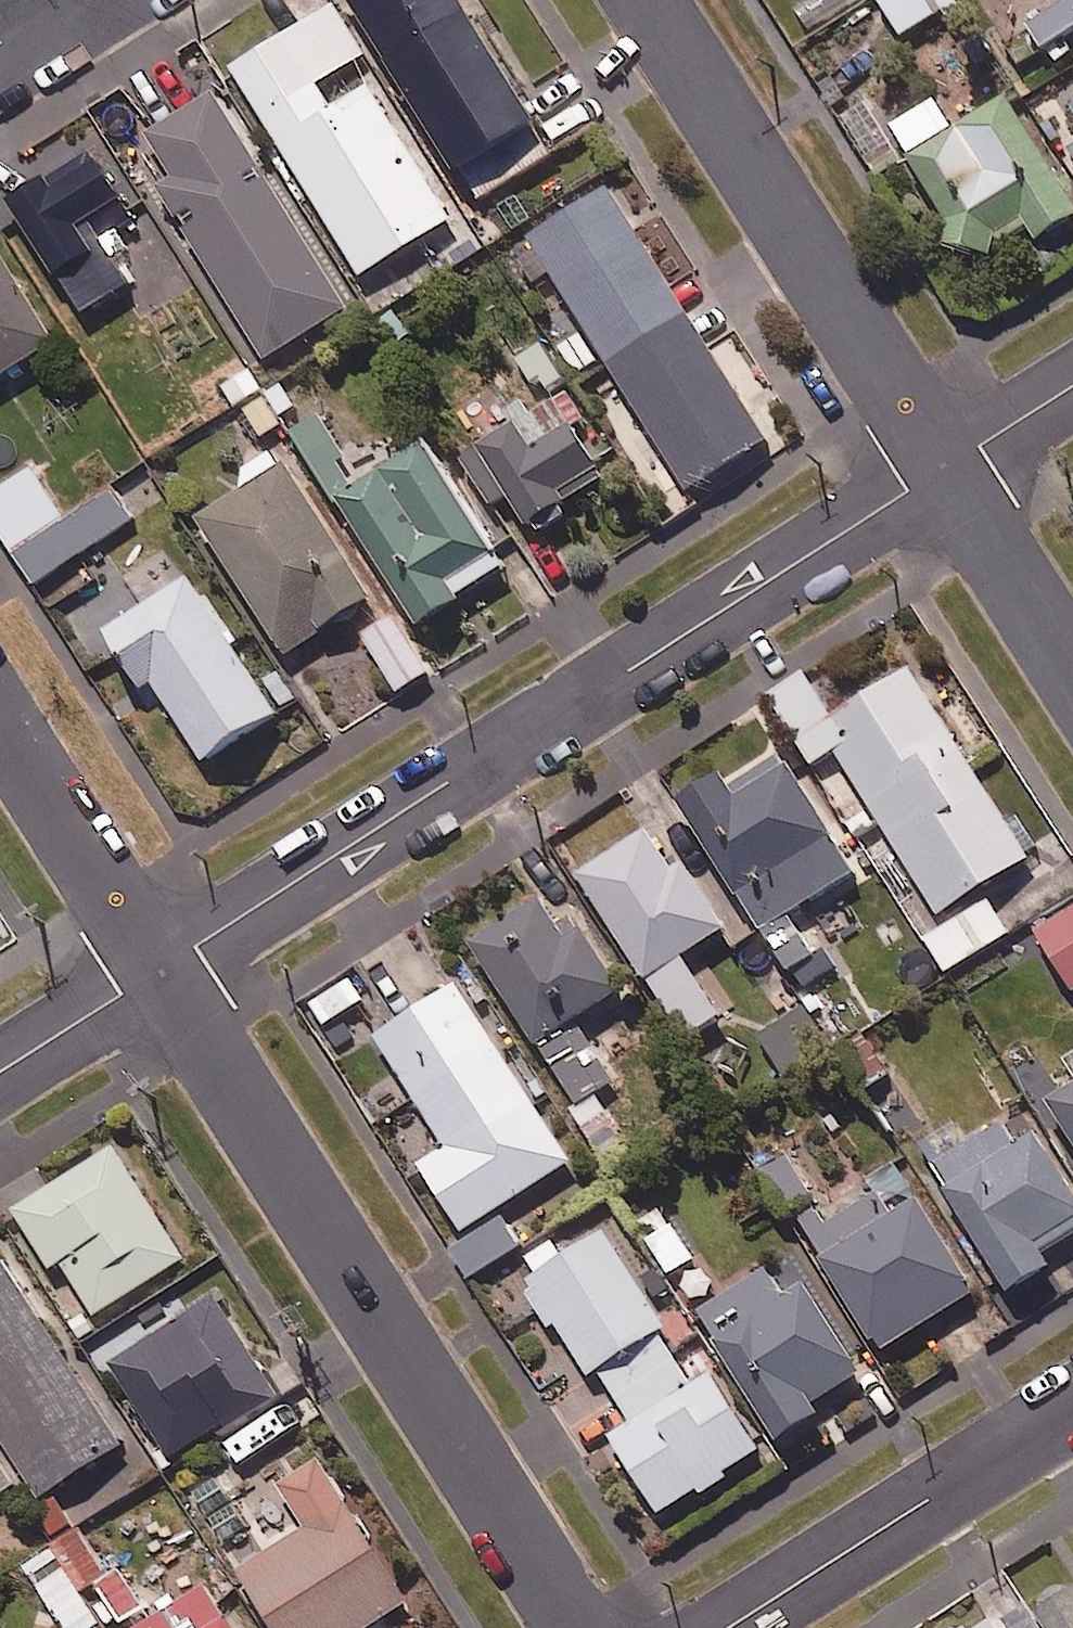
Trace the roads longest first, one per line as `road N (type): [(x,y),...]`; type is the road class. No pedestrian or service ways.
road 1 (residential): [(161,969),(944,468)]
road 2 (residential): [(578,1627),(161,969)]
road 3 (residential): [(944,468),(648,0)]
road 4 (residential): [(728,1627),(1072,1407)]
road 5 (residential): [(161,969),(0,715)]
road 6 (residential): [(1072,671),(944,468)]
road 7 (residential): [(0,1072),(161,969)]
road 8 (residential): [(944,468),(1072,385)]

